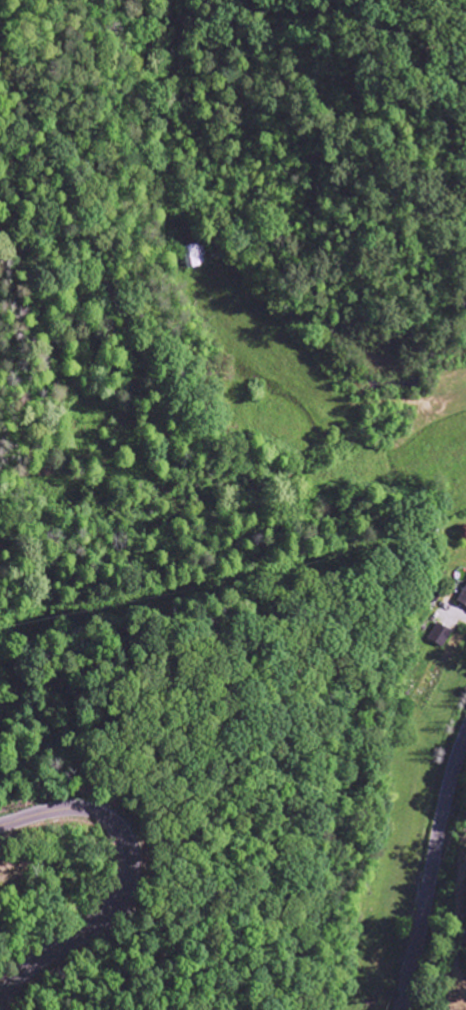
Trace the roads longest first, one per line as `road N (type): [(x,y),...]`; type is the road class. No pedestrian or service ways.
road 1 (secondary): [(0,823),(96,804),(113,813),(131,852),(125,897),(107,922),(0,966)]
road 2 (secondary): [(401,1009),(424,881),(465,730)]

